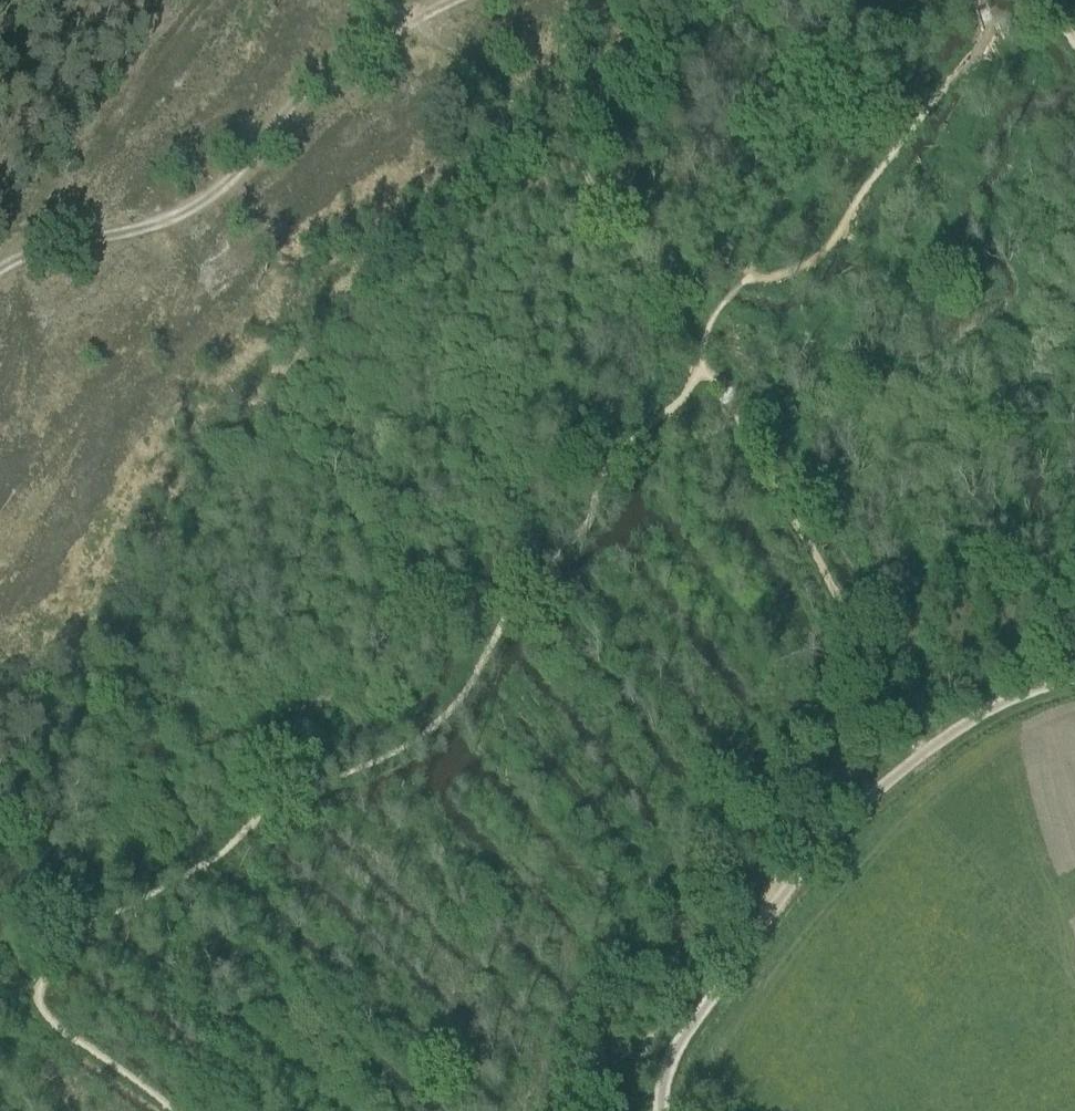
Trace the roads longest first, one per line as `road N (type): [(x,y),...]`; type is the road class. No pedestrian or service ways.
road 1 (track): [(1074,679),(990,711),(929,749),(815,854),(665,1071),(663,1110)]

